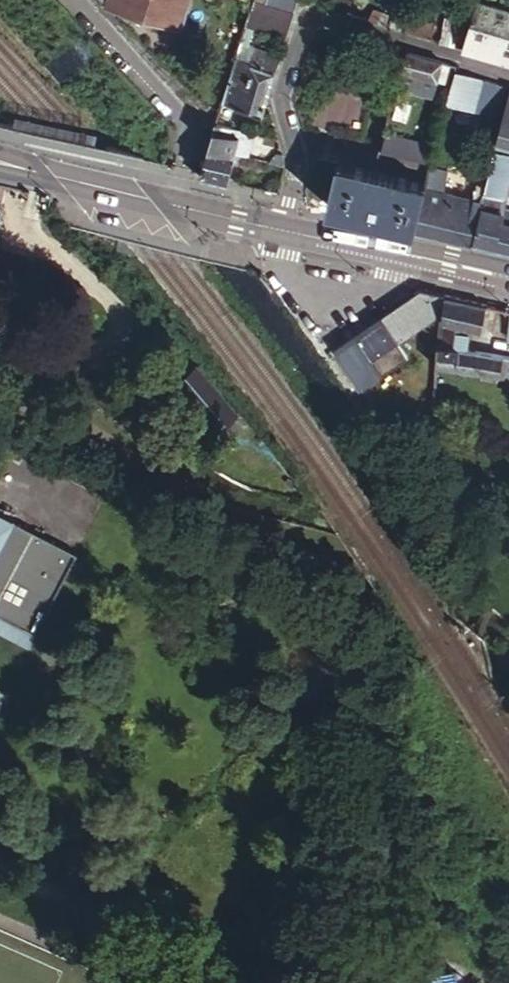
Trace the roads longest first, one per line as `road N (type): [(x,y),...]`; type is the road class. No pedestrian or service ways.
road 1 (residential): [(508,671),(371,574),(216,519),(78,423),(0,384)]
road 2 (unclassified): [(508,77),(297,18),(274,99),(290,163),(286,226)]
road 3 (tertiary): [(0,159),(286,226)]
road 4 (tertiary): [(286,226),(508,279)]

